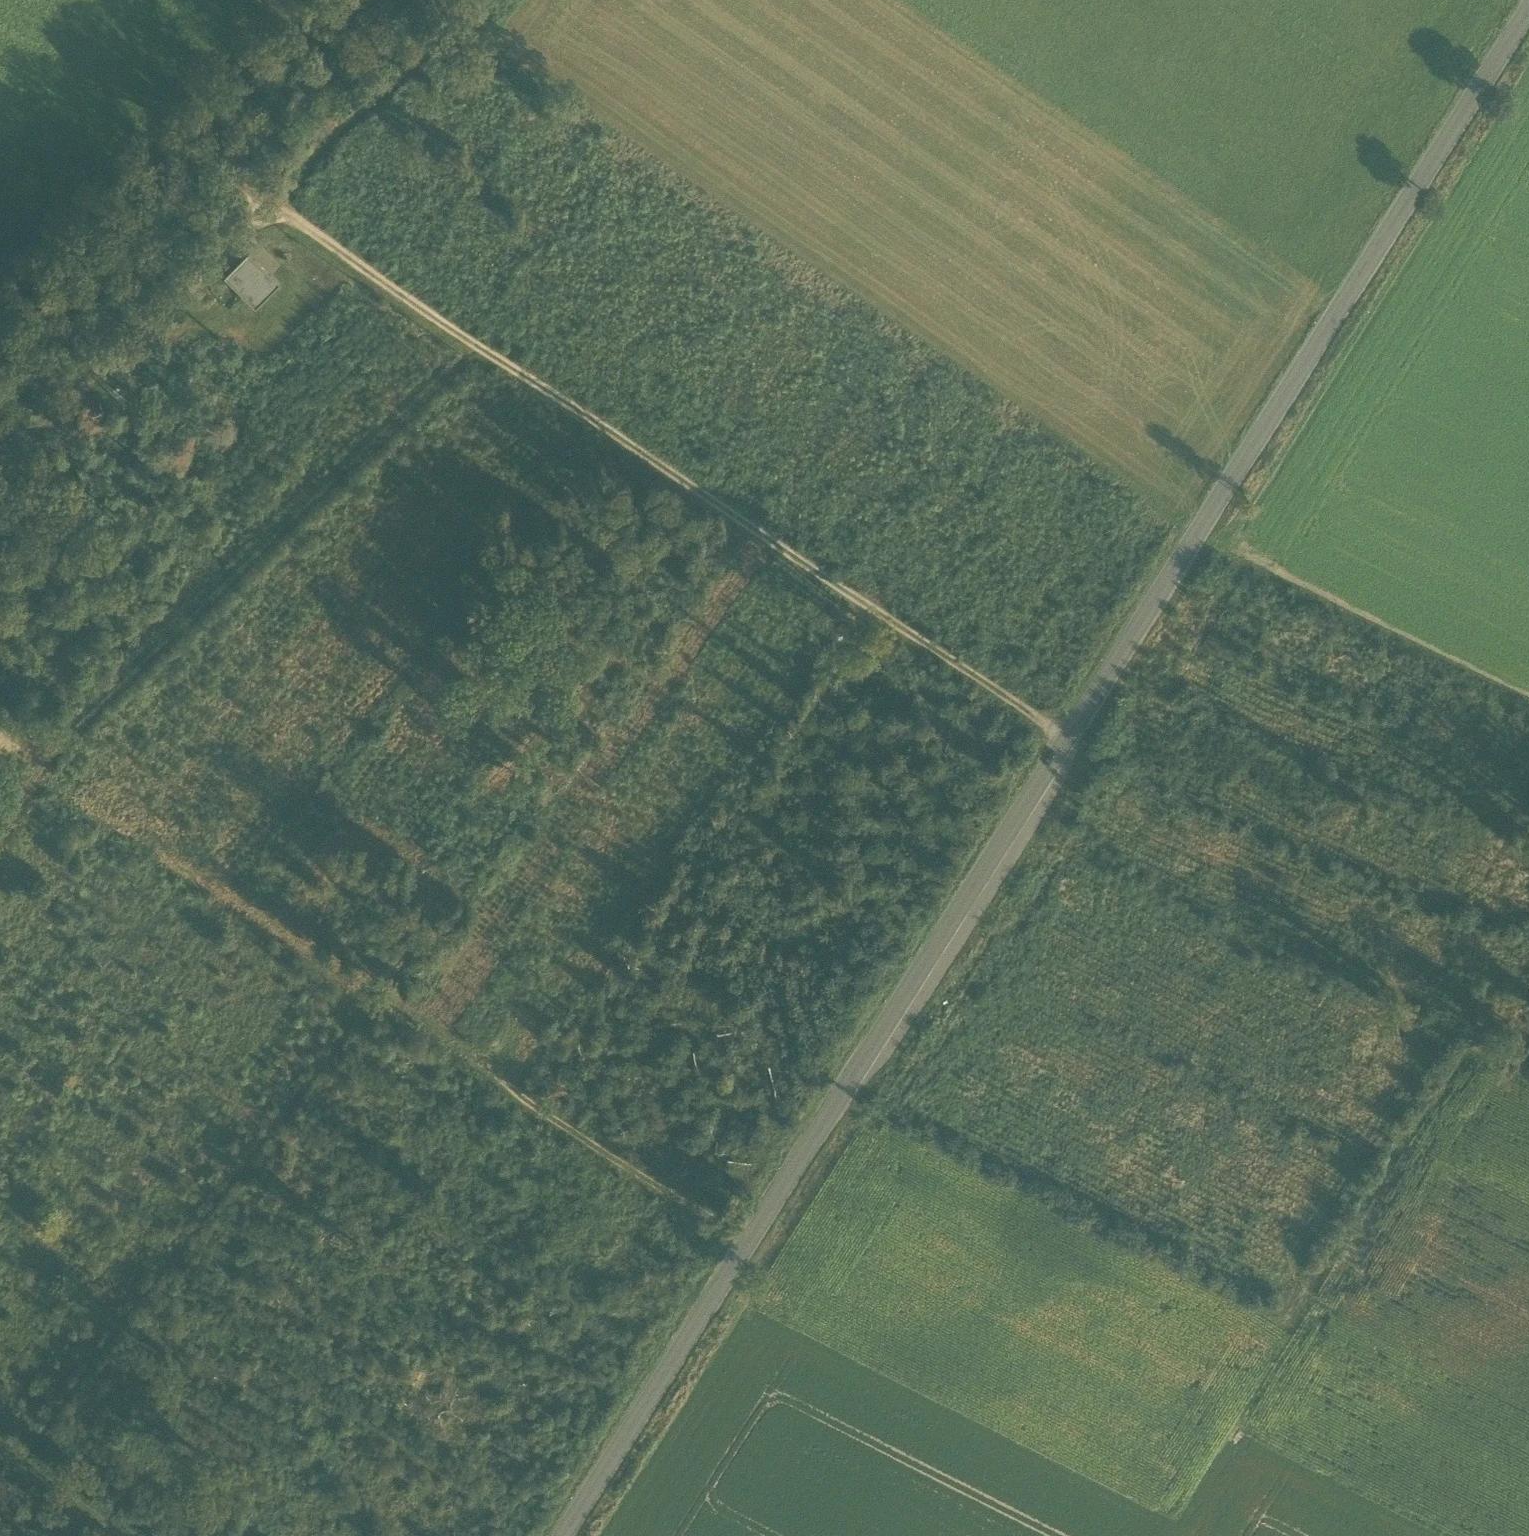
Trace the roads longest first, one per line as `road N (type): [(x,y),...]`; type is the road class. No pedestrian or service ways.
road 1 (secondary): [(565,1535),(1528,5)]
road 2 (track): [(160,128),(1066,740)]
road 3 (track): [(18,1465),(105,1321),(387,986)]
road 4 (track): [(754,1234),(387,986)]
road 5 (track): [(0,302),(276,0)]
road 6 (track): [(277,208),(479,19)]
road 7 (track): [(128,1535),(0,1453)]

